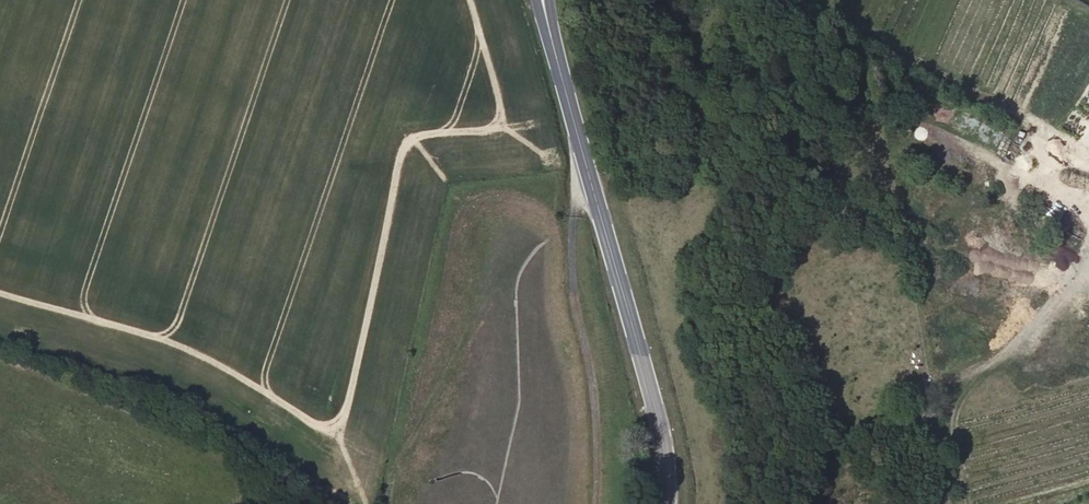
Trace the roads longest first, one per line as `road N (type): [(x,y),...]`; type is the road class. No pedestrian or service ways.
road 1 (secondary): [(547,25),(665,447),(669,503)]

